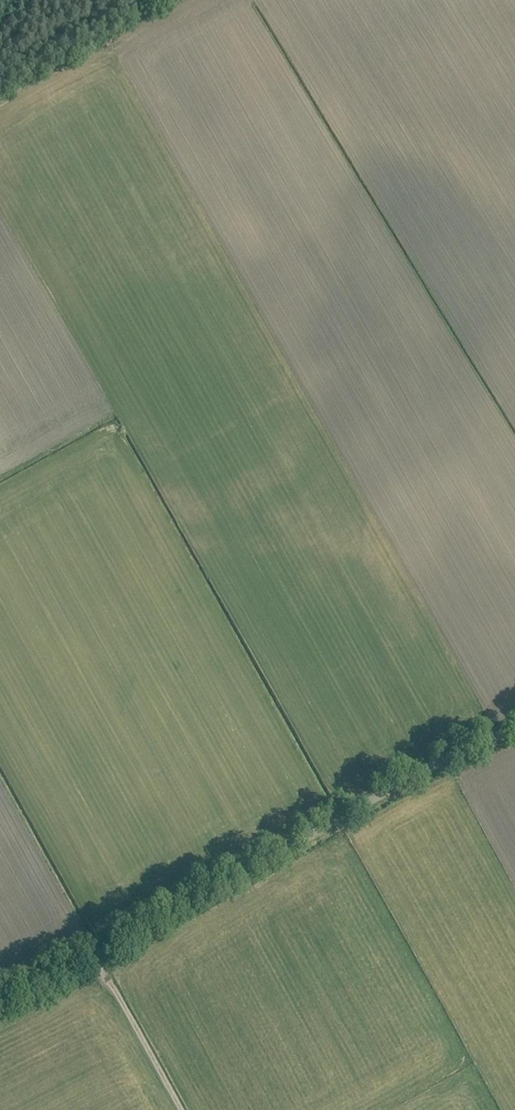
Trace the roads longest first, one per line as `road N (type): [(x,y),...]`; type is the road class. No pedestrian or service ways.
road 1 (unclassified): [(0,1003),(514,728)]

